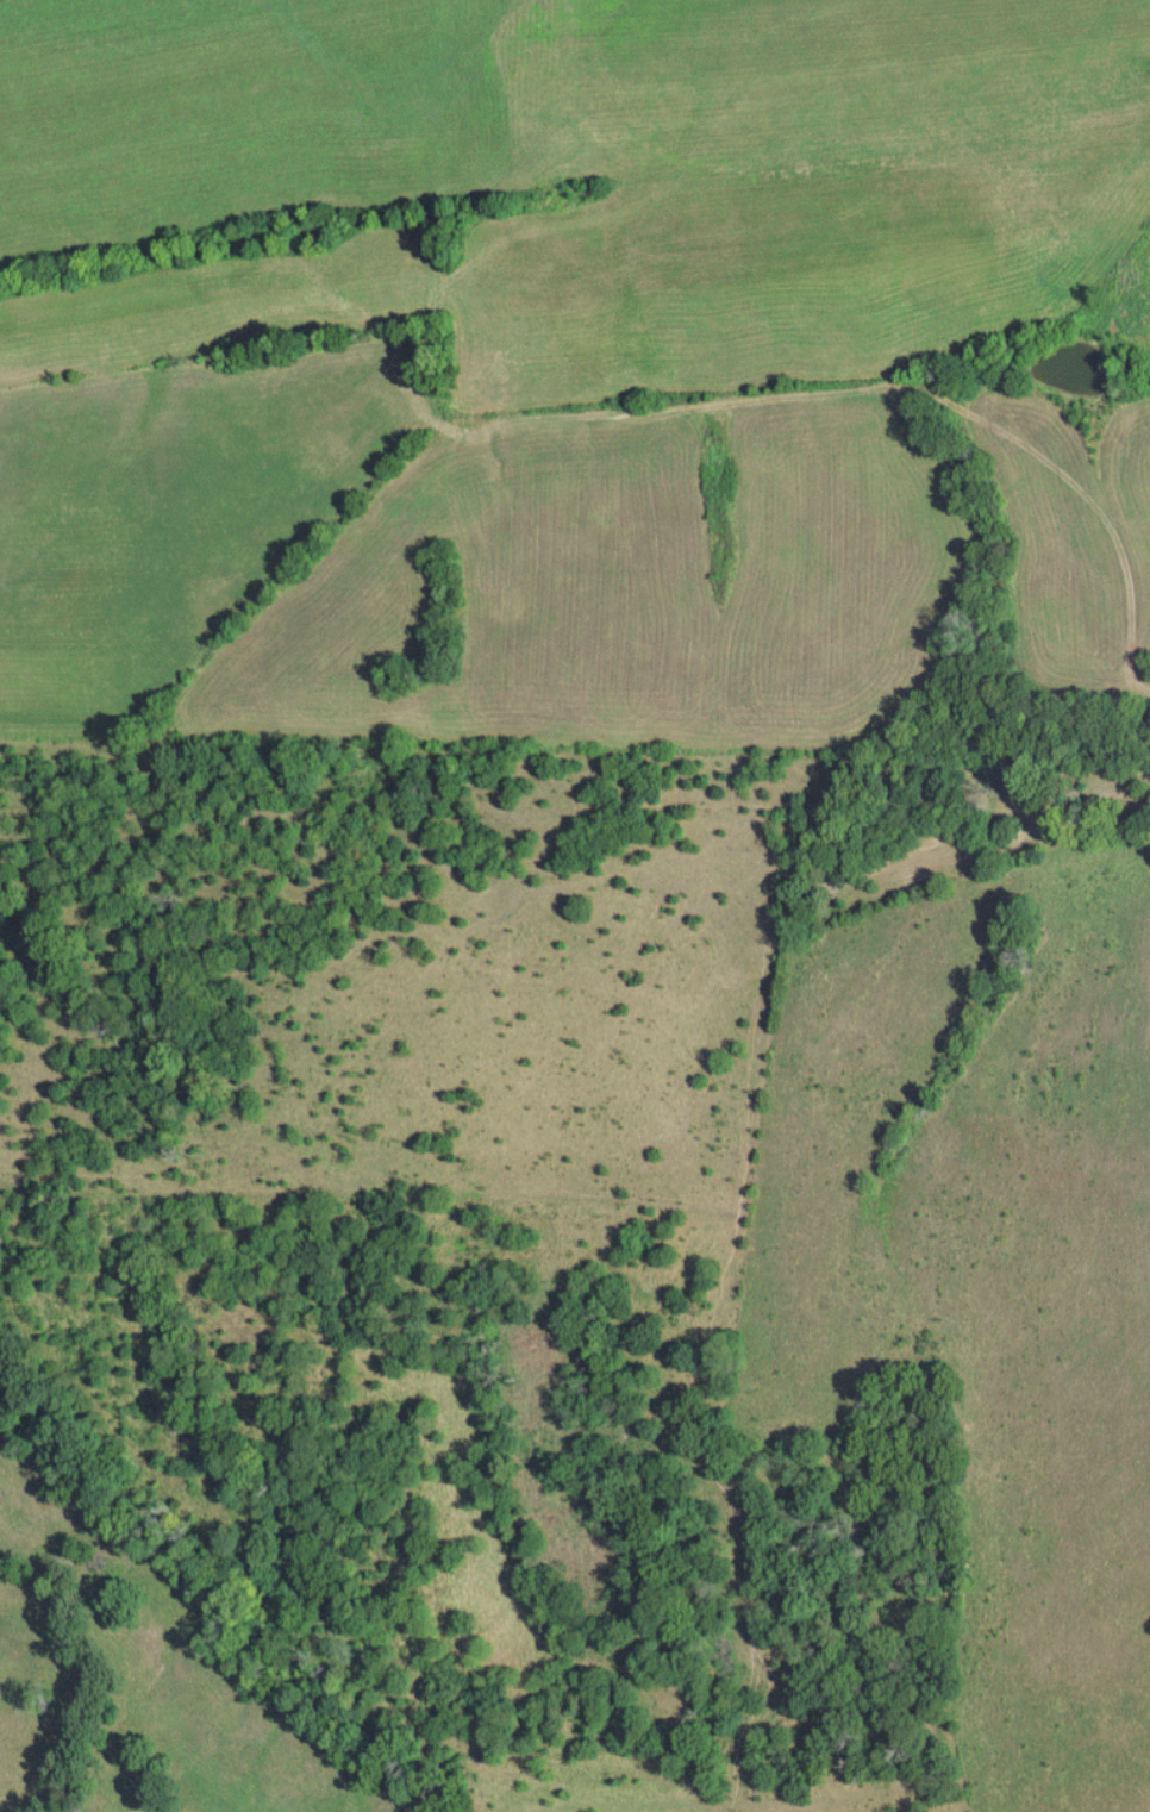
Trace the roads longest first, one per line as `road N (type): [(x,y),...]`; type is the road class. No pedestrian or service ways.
road 1 (residential): [(1149,677),(1120,532),(1102,507),(981,414),(936,390),(863,386),(446,426)]

